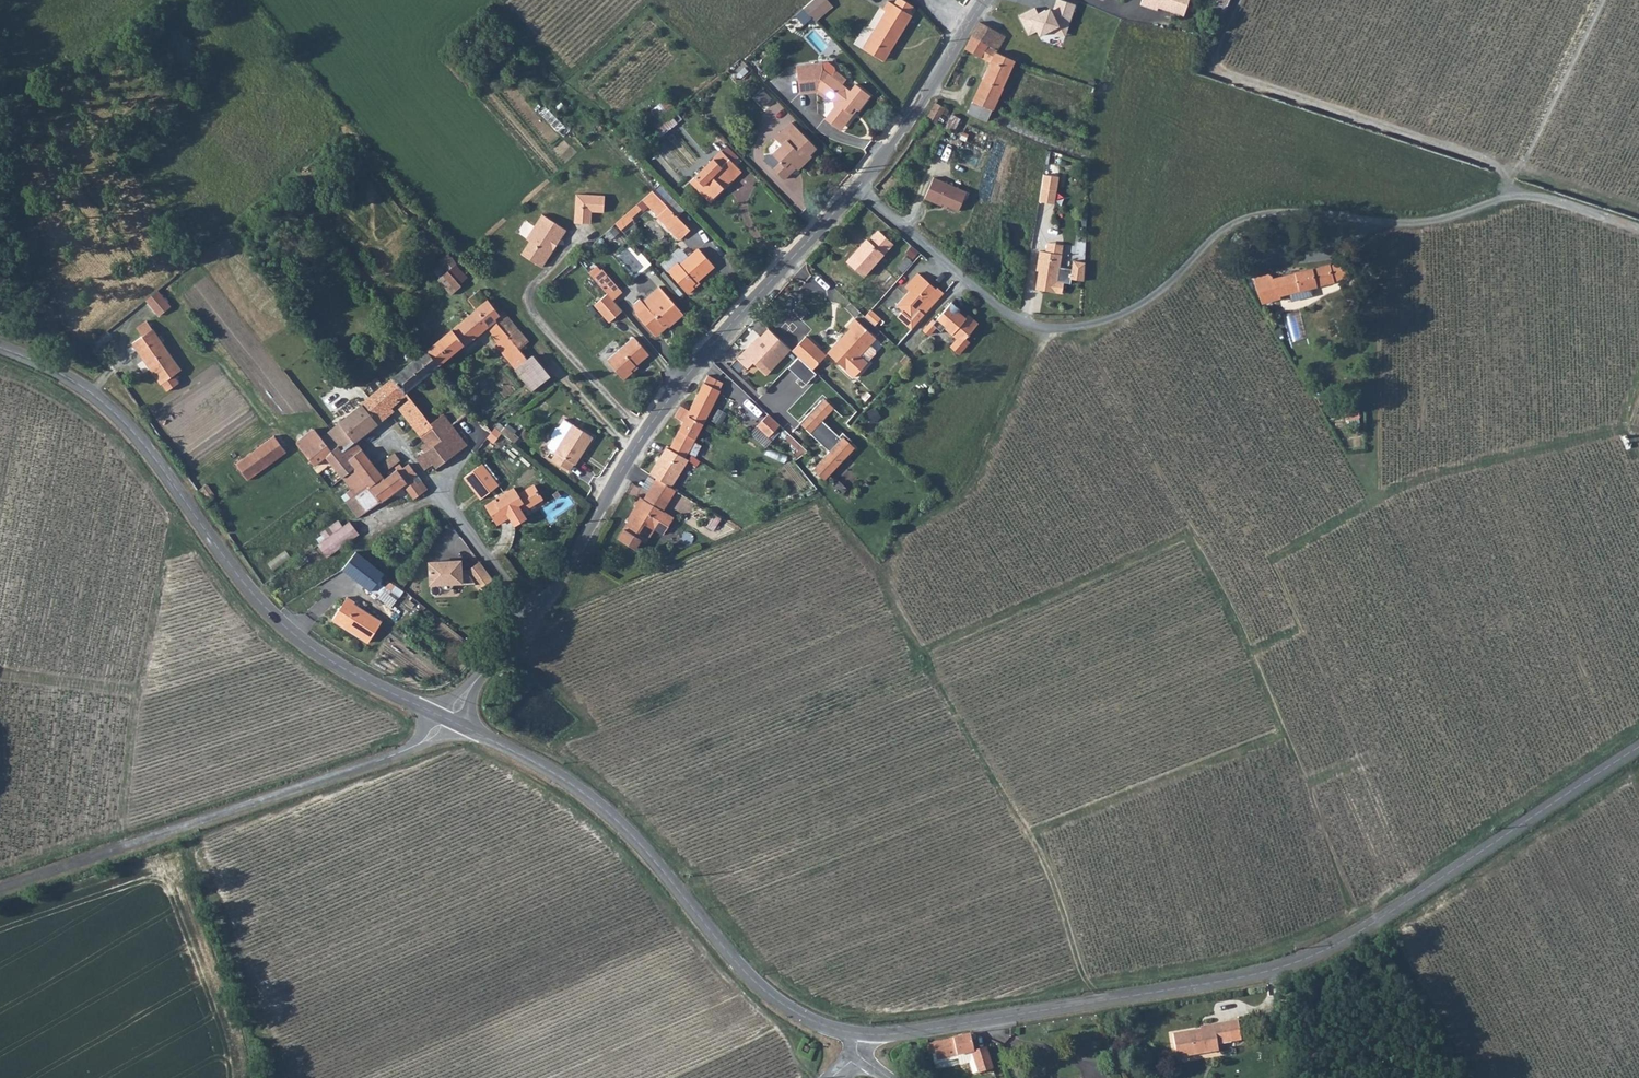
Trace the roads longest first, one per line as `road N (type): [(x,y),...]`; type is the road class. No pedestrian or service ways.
road 1 (track): [(1638,449),(1628,426),(1389,491),(1271,557),(1299,629),(1248,652),(1279,734),(1027,835),(1055,891),(1091,1002)]
road 2 (unclassified): [(1638,230),(1534,196),(1401,224),(1259,215),(1226,230),(1127,316),(1078,331),(1040,330),(1010,319),(859,190)]
road 3 (tertiary): [(1638,748),(1397,910),(1290,964),(1244,979),(858,1036)]
road 4 (unclassified): [(859,190),(670,394),(562,576),(448,720)]
road 5 (track): [(1027,835),(919,651),(1186,536),(1248,652)]
road 6 (tertiary): [(448,720),(298,638),(254,596),(121,418),(56,371),(0,349)]
road 7 (tertiary): [(858,1036),(802,1016),(757,986),(602,806),(539,764),(448,720)]
road 8 (unclassified): [(0,892),(397,755),(448,720)]
road 9 (track): [(1514,196),(1497,164),(1221,73),(1212,55),(1237,0)]
road 10 (unclassified): [(987,0),(859,190)]

